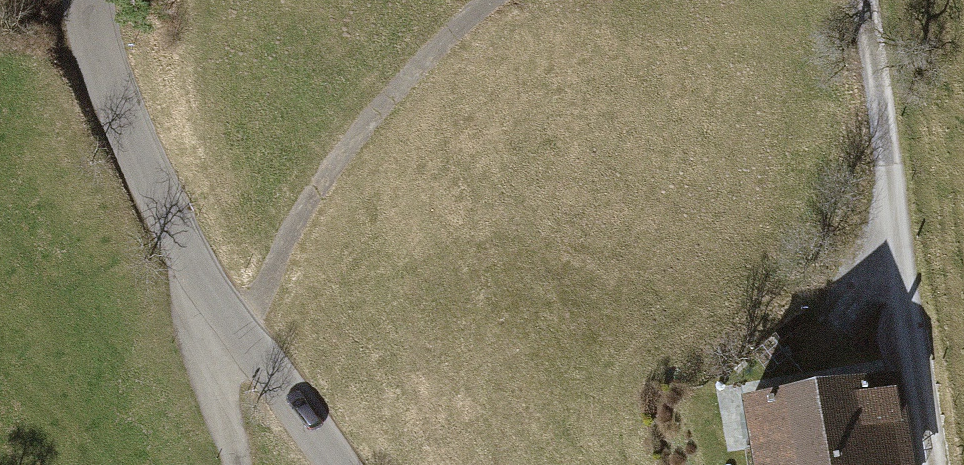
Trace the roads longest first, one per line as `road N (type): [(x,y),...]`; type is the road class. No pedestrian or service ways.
road 1 (track): [(492,0),(388,100),(289,235),(223,397),(237,464)]
road 2 (tertiary): [(338,464),(163,203),(106,77),(87,0)]
road 3 (track): [(866,0),(931,464)]
road 4 (track): [(897,257),(809,370)]

